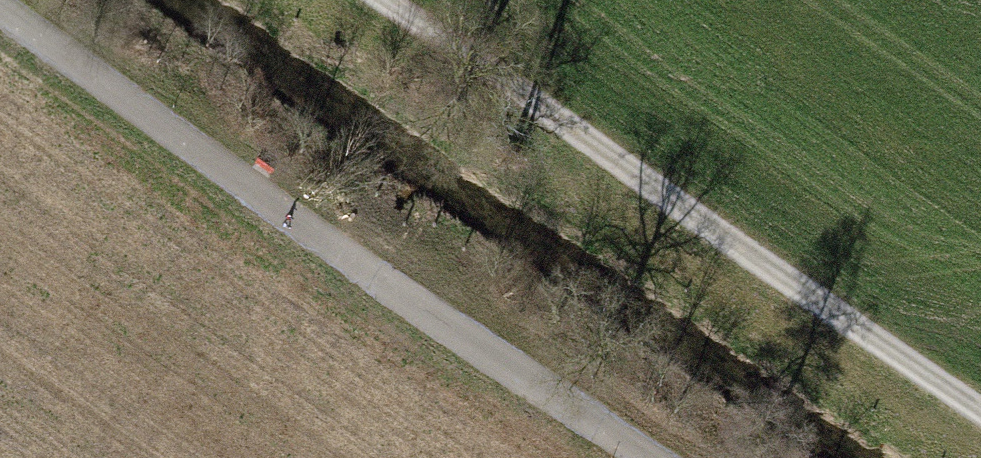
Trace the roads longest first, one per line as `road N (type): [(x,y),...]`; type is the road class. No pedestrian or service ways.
road 1 (track): [(674,457),(6,0)]
road 2 (track): [(379,0),(980,412)]

